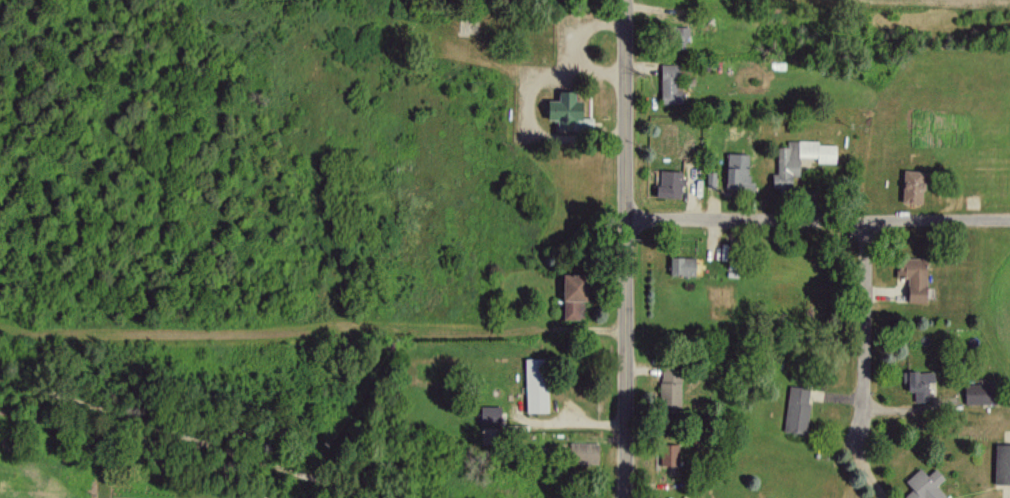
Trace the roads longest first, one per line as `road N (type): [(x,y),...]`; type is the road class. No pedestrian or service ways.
road 1 (tertiary): [(624,497),(628,21)]
road 2 (residential): [(627,217),(865,215)]
road 3 (residential): [(865,215),(862,439)]

